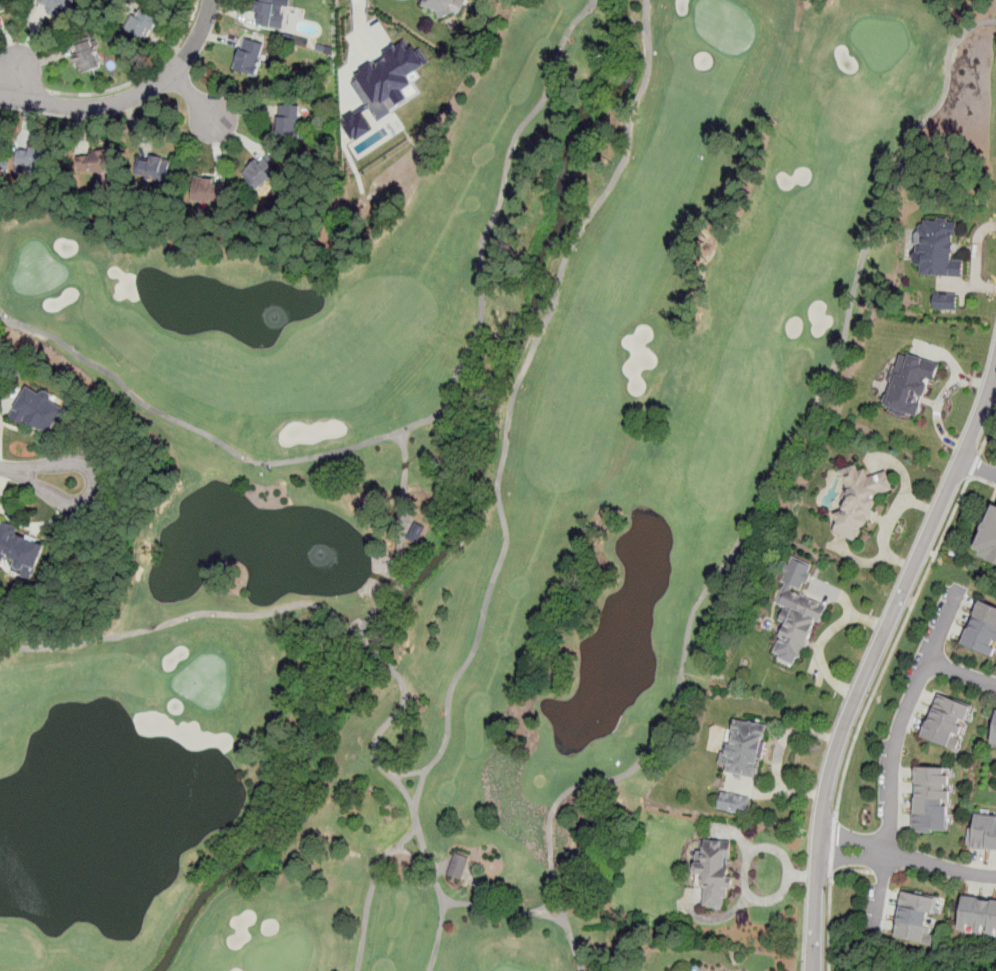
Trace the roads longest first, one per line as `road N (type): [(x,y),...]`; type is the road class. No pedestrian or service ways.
road 1 (residential): [(817,970),(826,795),(840,747),(995,368)]
road 2 (residential): [(0,469),(61,500),(84,499),(93,487),(91,469),(78,461),(0,468)]
road 3 (residential): [(926,663),(895,743),(887,852)]
road 4 (residential): [(175,78),(103,107),(0,97)]
road 5 (residential): [(821,845),(995,875)]

